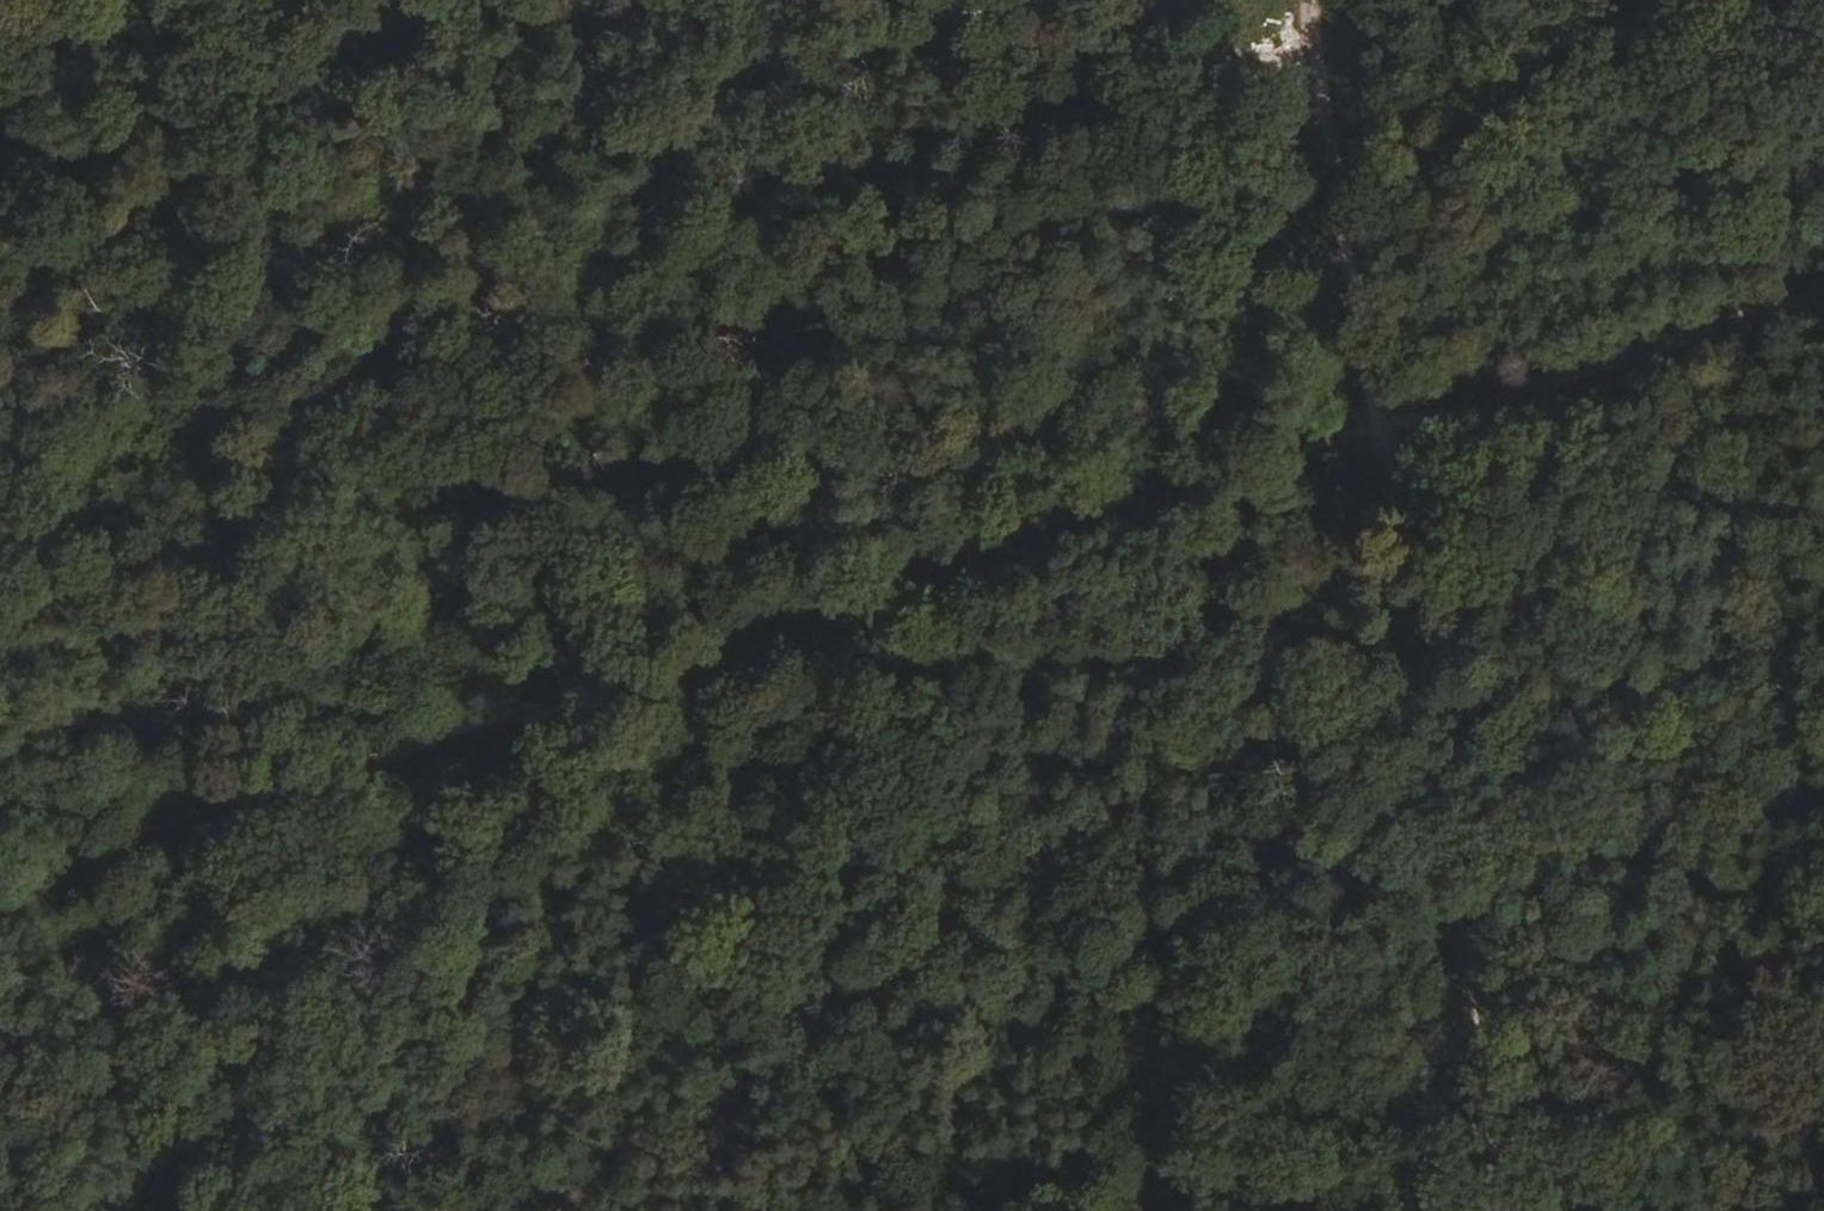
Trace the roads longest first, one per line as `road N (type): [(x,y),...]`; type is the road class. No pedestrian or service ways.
road 1 (track): [(0,871),(1823,293)]
road 2 (track): [(1307,0),(1392,433),(1524,1210)]

